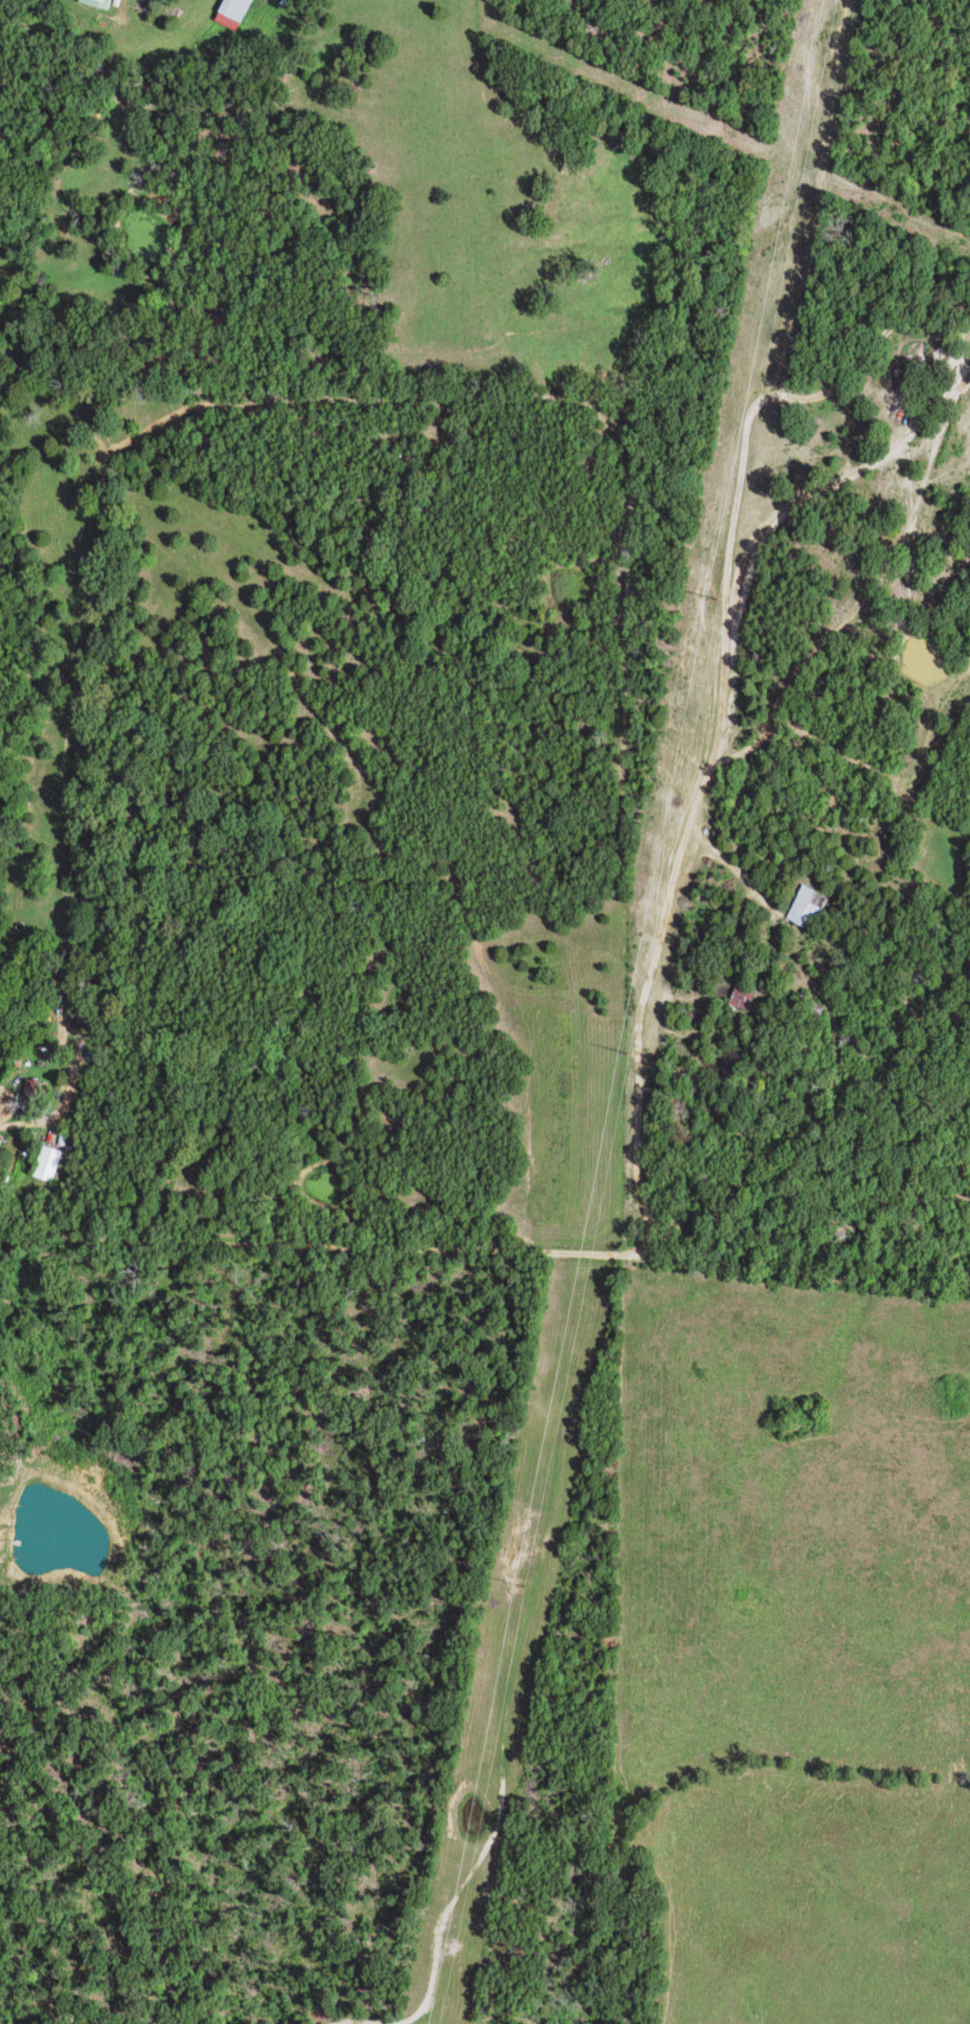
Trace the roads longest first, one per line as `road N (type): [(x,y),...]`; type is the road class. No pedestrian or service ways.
road 1 (residential): [(0,1250),(505,1237),(599,1251)]

